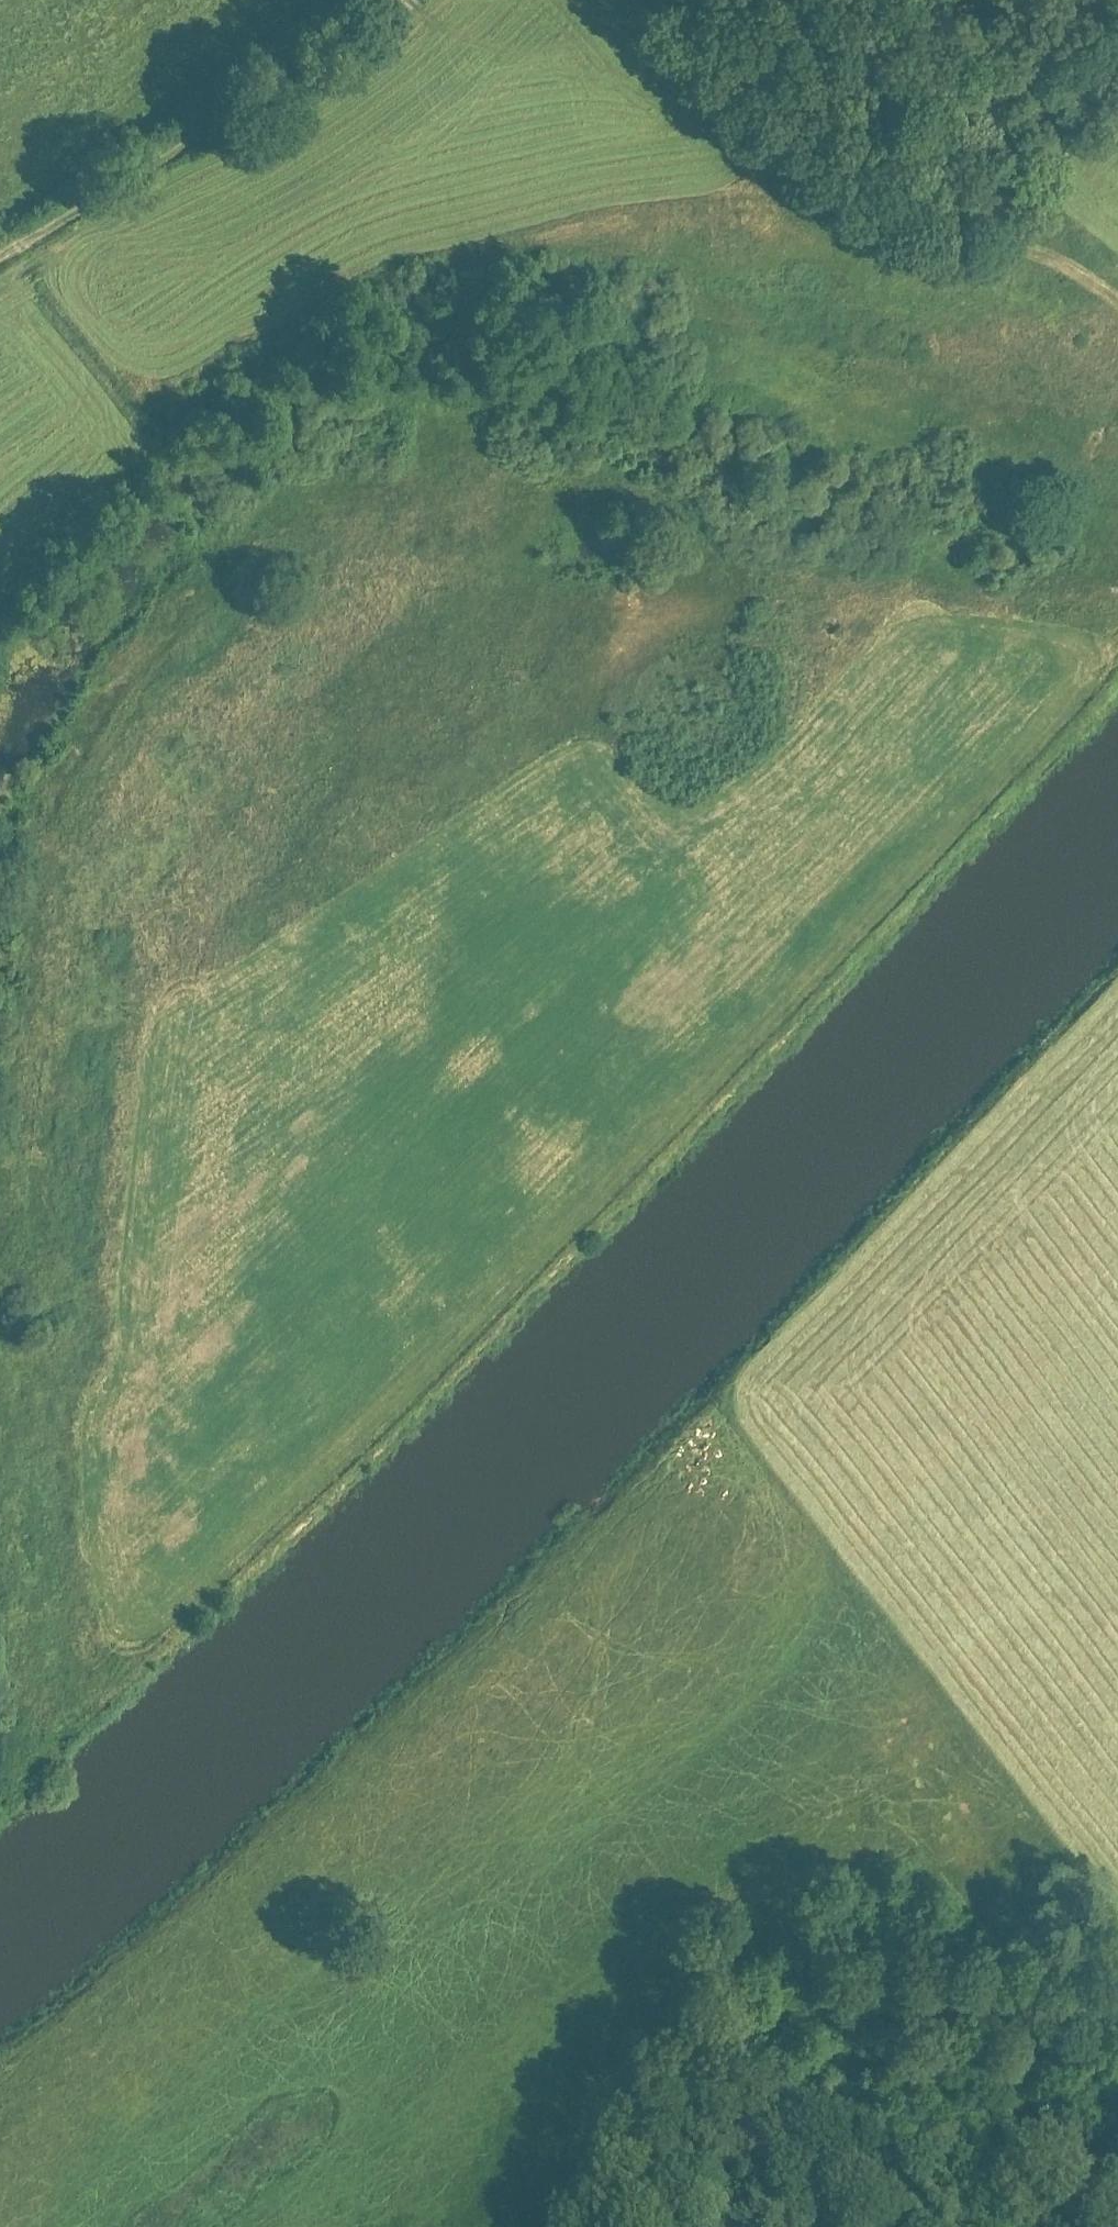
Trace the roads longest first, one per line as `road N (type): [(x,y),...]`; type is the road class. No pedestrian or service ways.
road 1 (track): [(0,259),(90,204),(359,0)]

